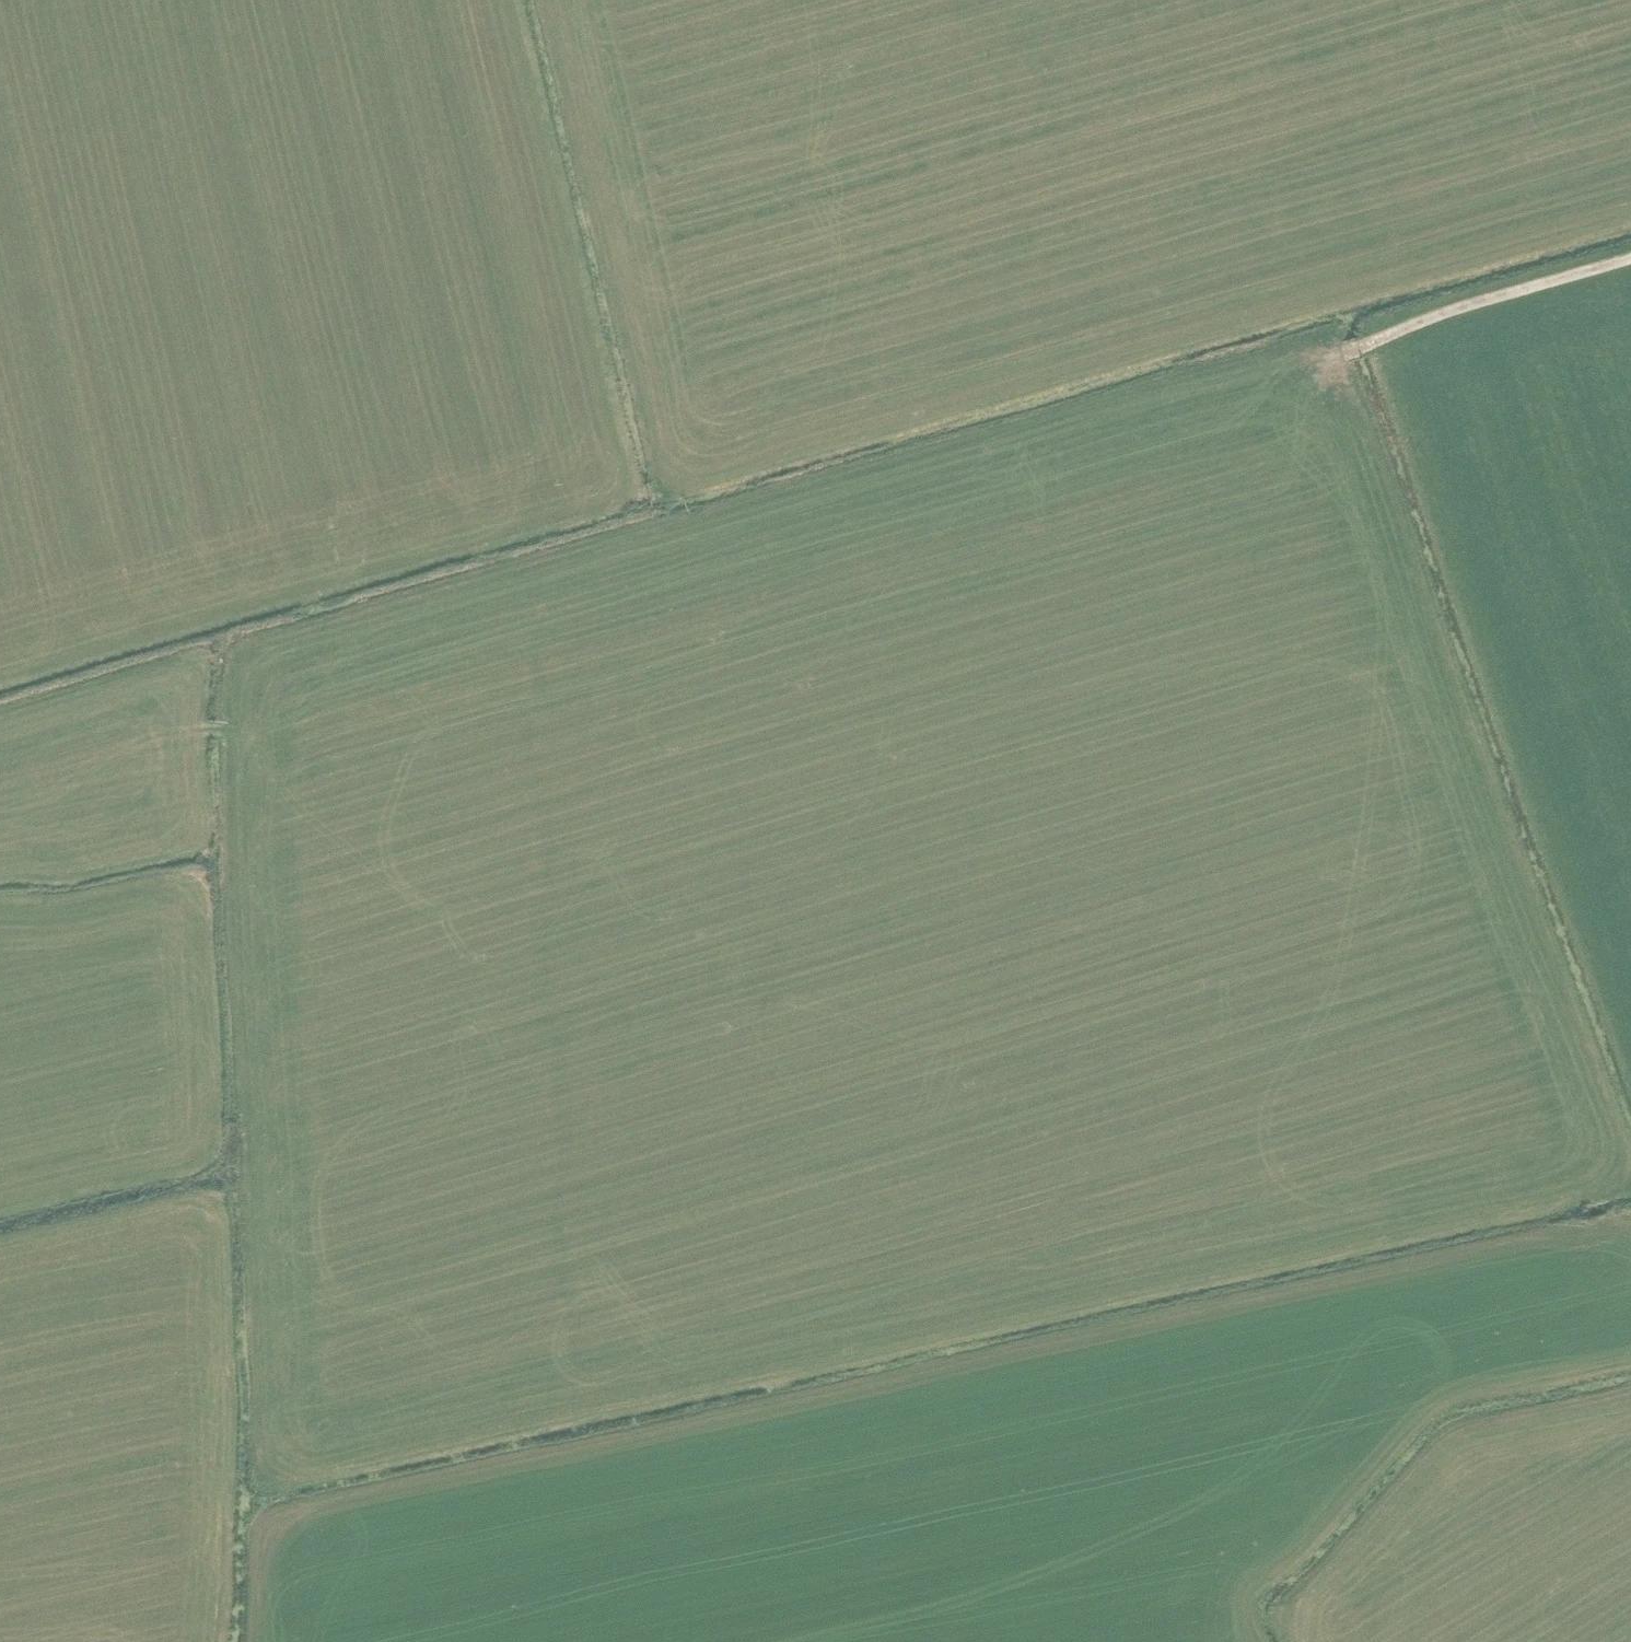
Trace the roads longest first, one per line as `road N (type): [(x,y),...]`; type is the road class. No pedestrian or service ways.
road 1 (track): [(1630,259),(1342,354)]

